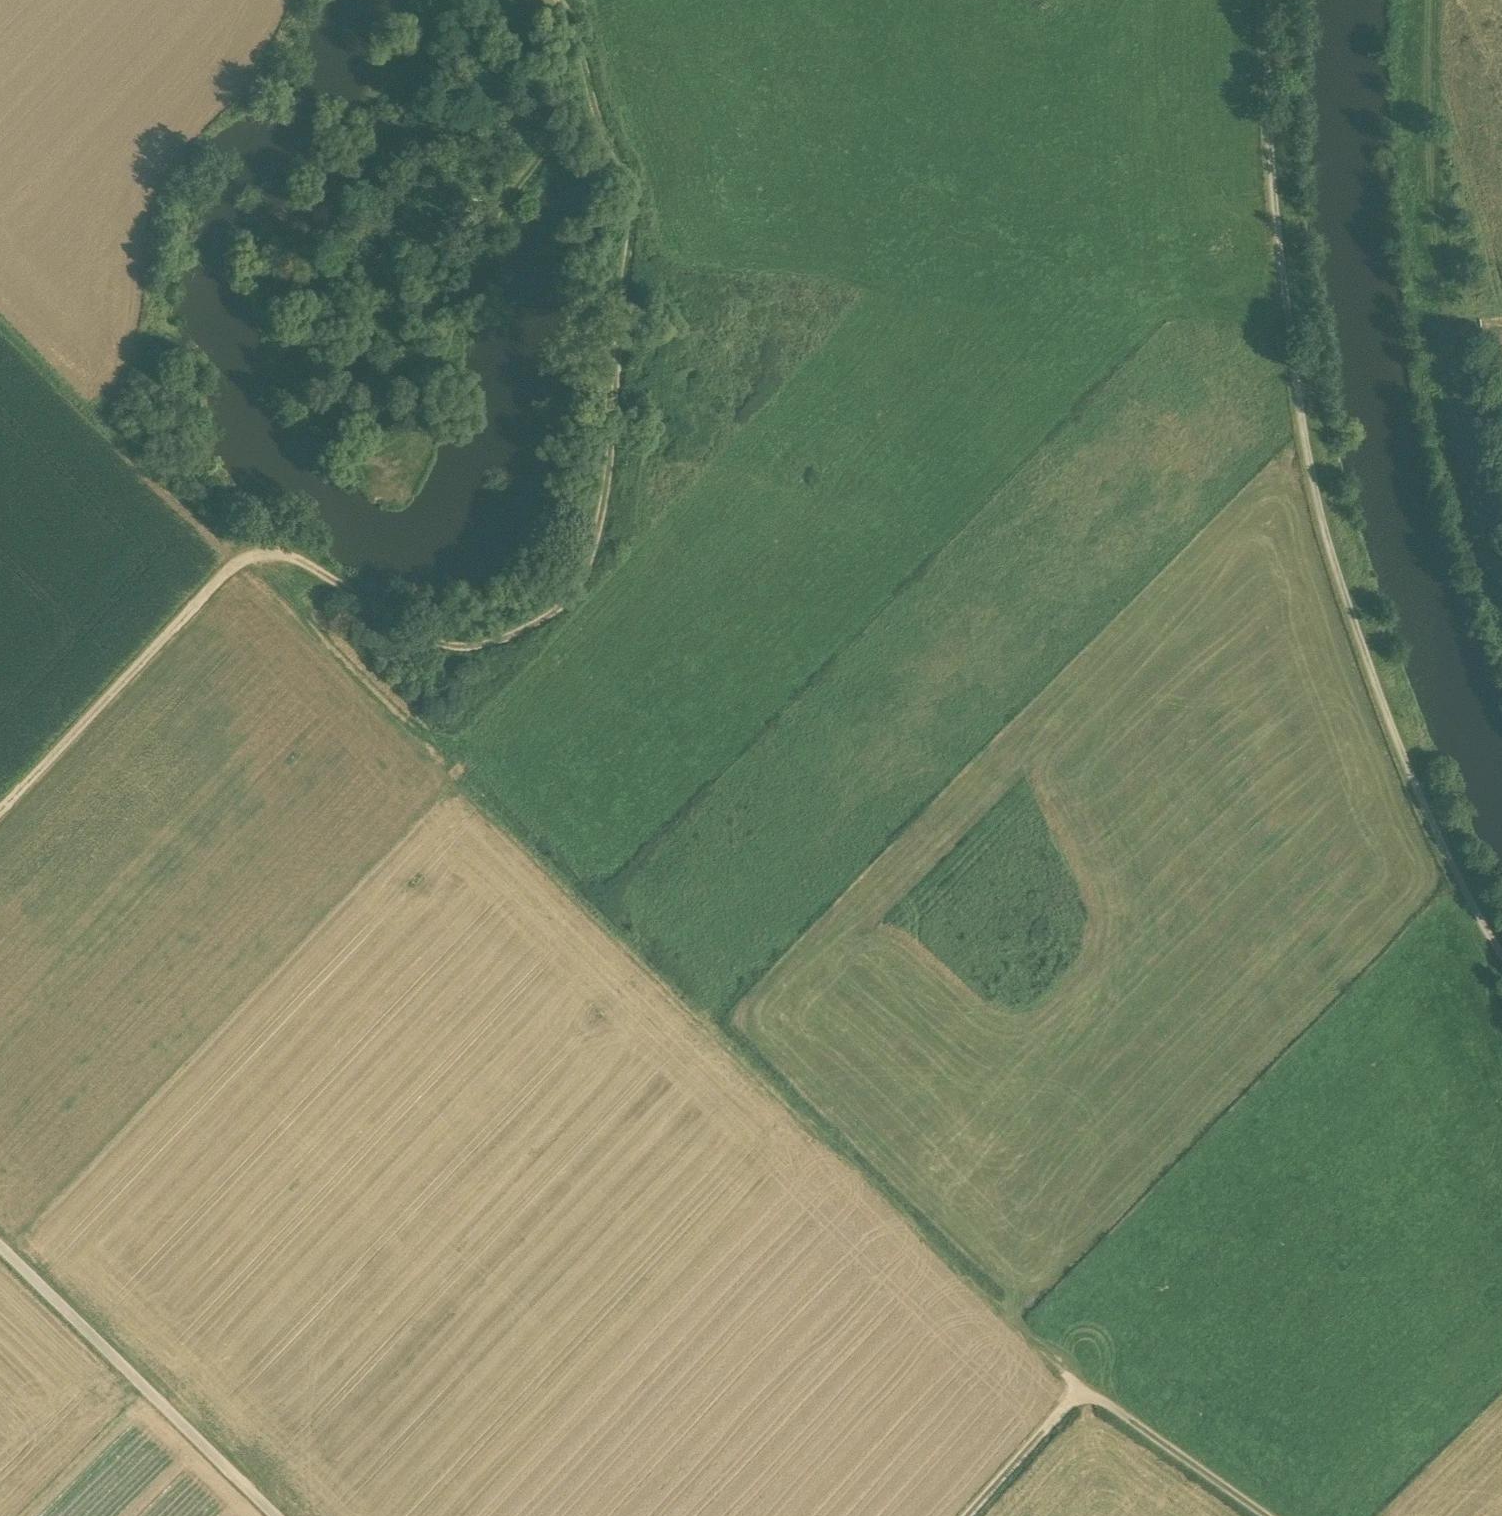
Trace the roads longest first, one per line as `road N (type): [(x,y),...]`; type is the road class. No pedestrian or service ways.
road 1 (track): [(0,326),(368,678),(1095,1402)]
road 2 (track): [(0,836),(250,577),(276,566),(312,569),(387,623),(486,660),(528,654),(579,618),(610,567),(651,280),(648,203),(611,133),(593,44),(574,16),(489,0)]
road 3 (track): [(1266,0),(1267,149),(1307,460),(1329,555),(1403,762),(1459,886),(1501,958)]
road 4 (track): [(1501,556),(1456,392),(1438,261),(1431,0)]
road 5 (track): [(278,1515),(0,1249)]
road 6 (track): [(1257,1515),(1095,1402),(992,1515)]

